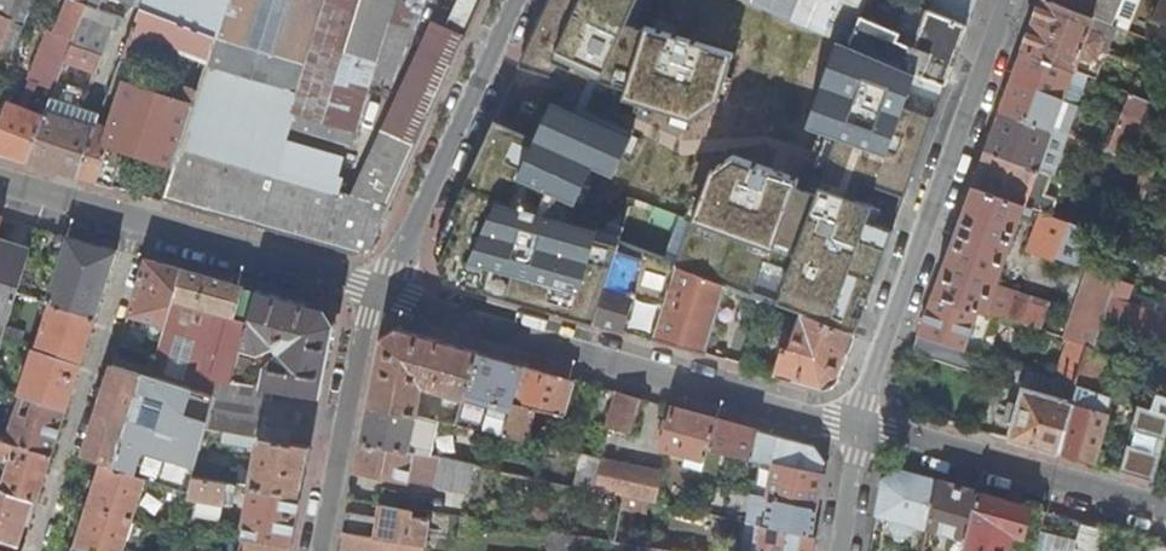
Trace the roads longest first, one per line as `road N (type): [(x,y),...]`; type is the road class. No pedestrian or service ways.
road 1 (residential): [(859,428),(380,292)]
road 2 (residential): [(1006,0),(859,428)]
road 3 (residential): [(133,227),(30,550)]
road 4 (residential): [(380,292),(516,0)]
road 5 (residential): [(1165,514),(859,428)]
road 6 (residential): [(321,550),(367,321),(380,292)]
road 7 (residential): [(380,292),(133,227)]
road 8 (residential): [(133,227),(0,189)]
road 9 (residential): [(859,428),(840,550)]

